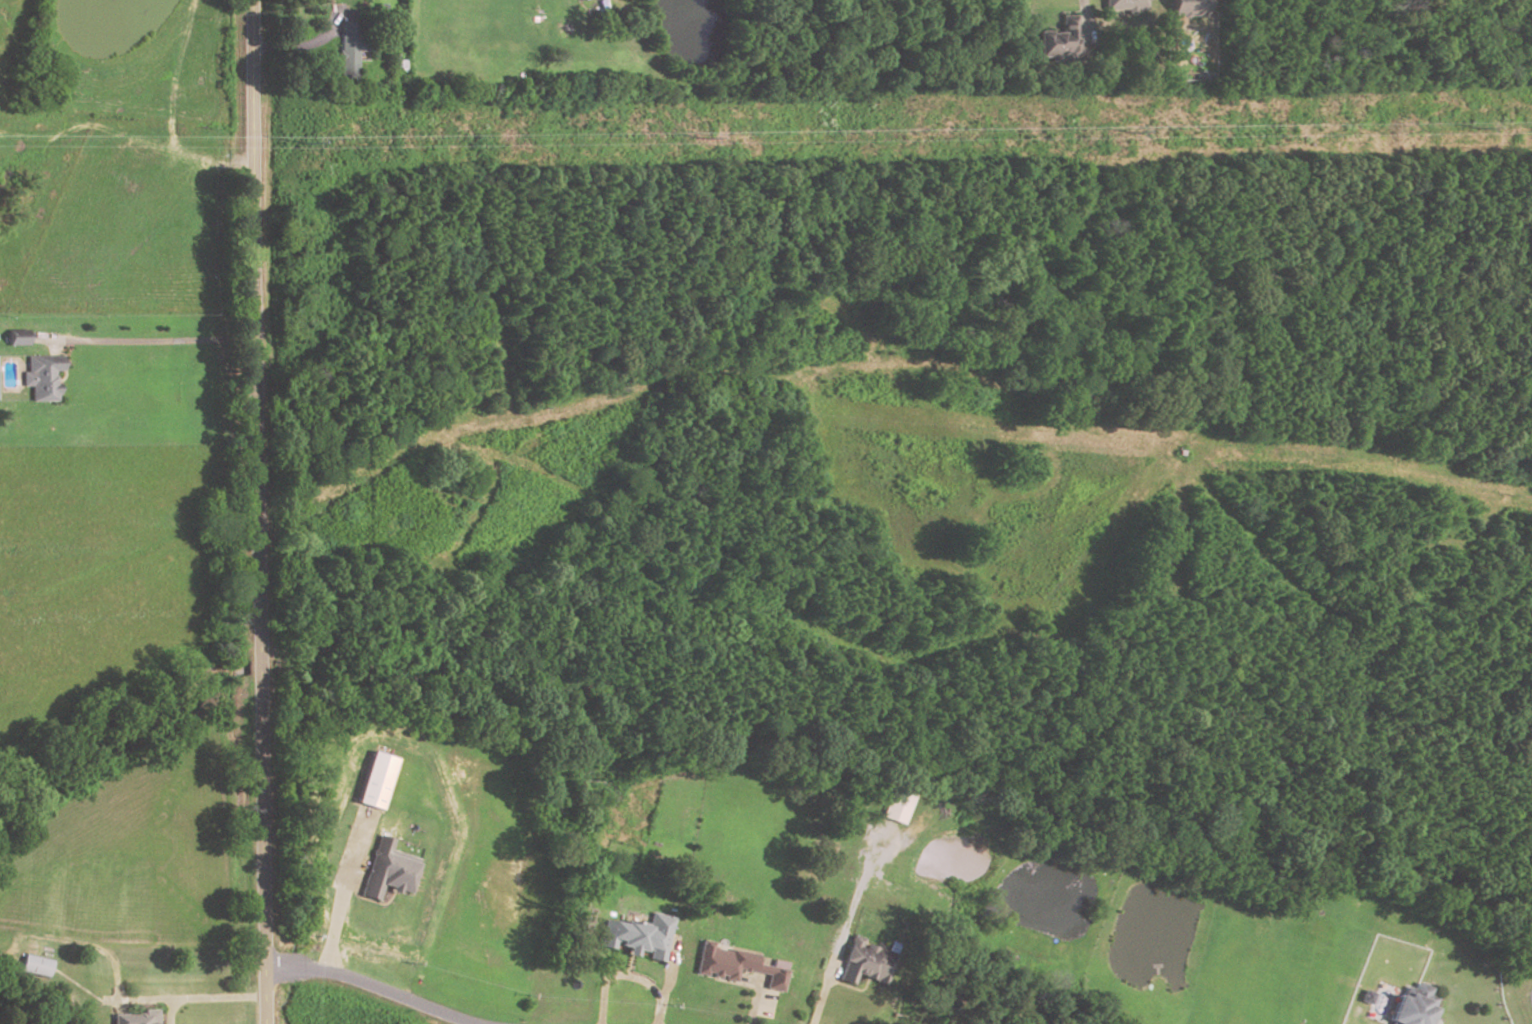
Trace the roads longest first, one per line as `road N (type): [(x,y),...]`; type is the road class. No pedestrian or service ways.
road 1 (tertiary): [(265,1023),(254,0)]
road 2 (residential): [(472,1023),(342,976),(264,963)]

